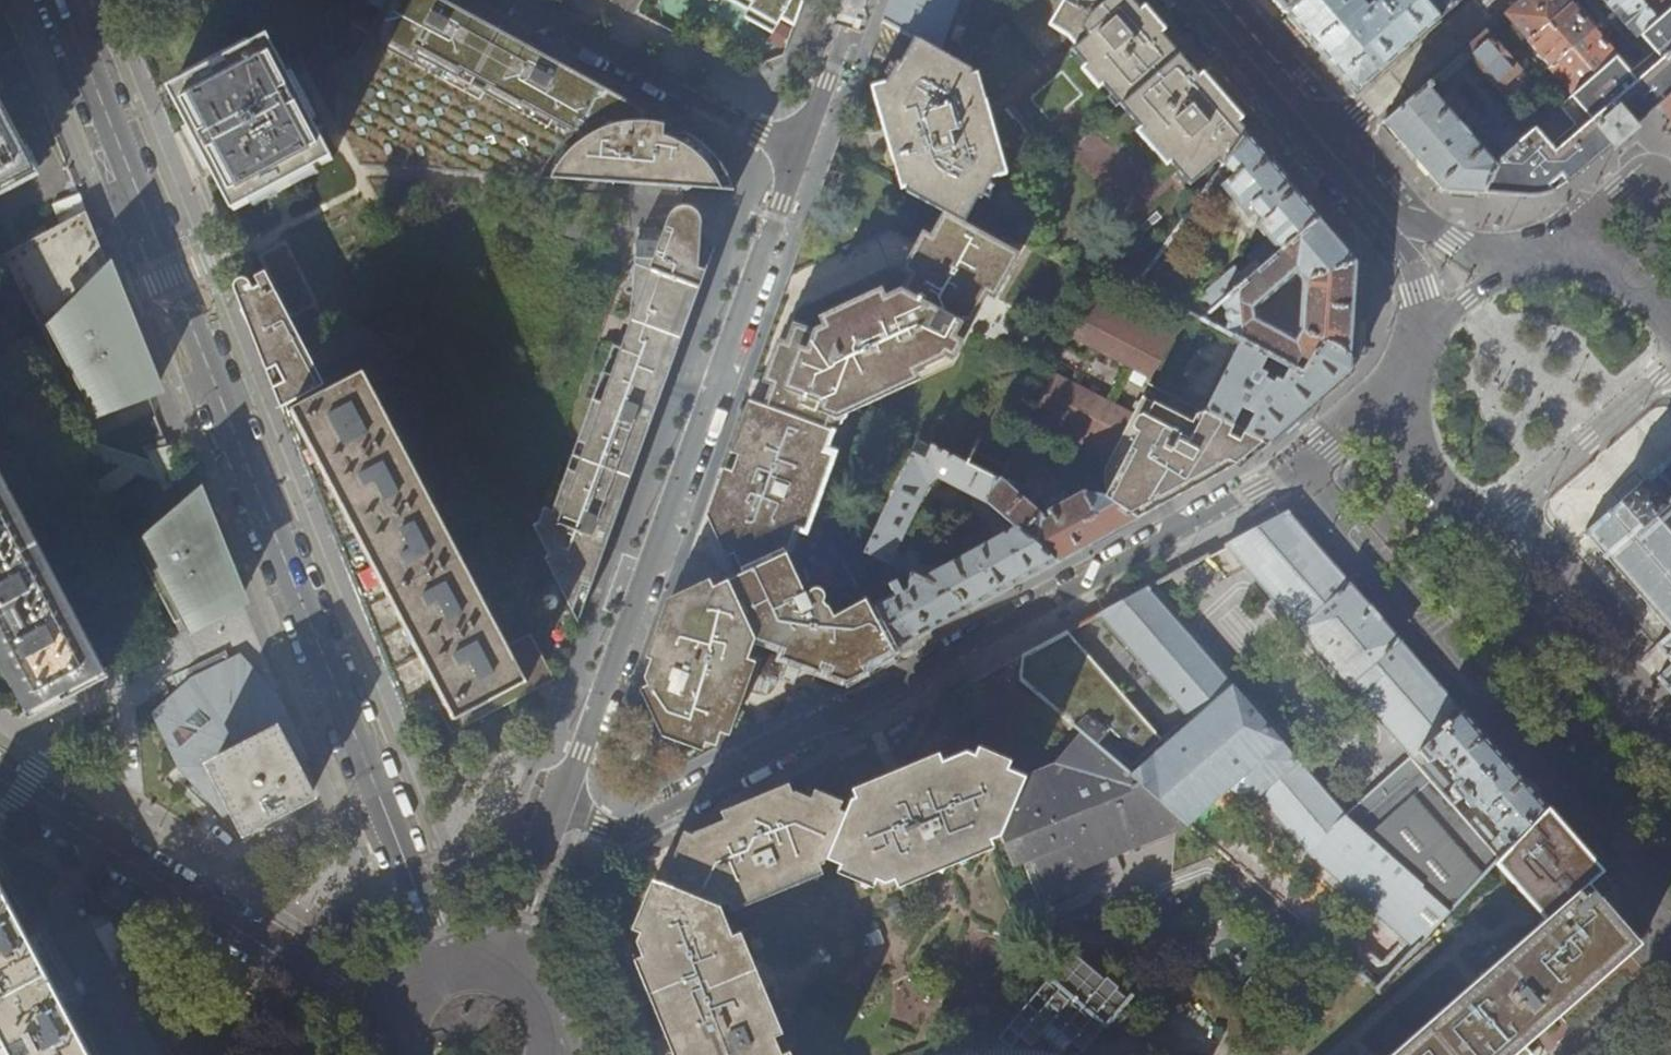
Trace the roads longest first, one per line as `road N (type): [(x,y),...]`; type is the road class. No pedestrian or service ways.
road 1 (residential): [(1409,356),(1327,442),(1261,489),(623,833),(573,814),(562,791),(799,148)]
road 2 (tertiary): [(60,0),(458,997)]
road 3 (residential): [(0,775),(393,1013),(458,997)]
road 4 (tertiary): [(1409,356),(1403,412),(1420,457),(1670,757)]
road 5 (residential): [(526,0),(799,148)]
road 6 (residential): [(1328,143),(1491,0)]
road 7 (tertiary): [(1205,0),(1328,143)]
road 8 (tertiary): [(1535,249),(1409,356)]
road 9 (residential): [(799,148),(858,0)]
road 10 (tertiary): [(1670,318),(1609,260),(1535,249)]
road 11 (tertiary): [(1535,249),(1486,249),(1395,218)]
road 12 (tertiary): [(1395,218),(1416,291),(1409,356)]

